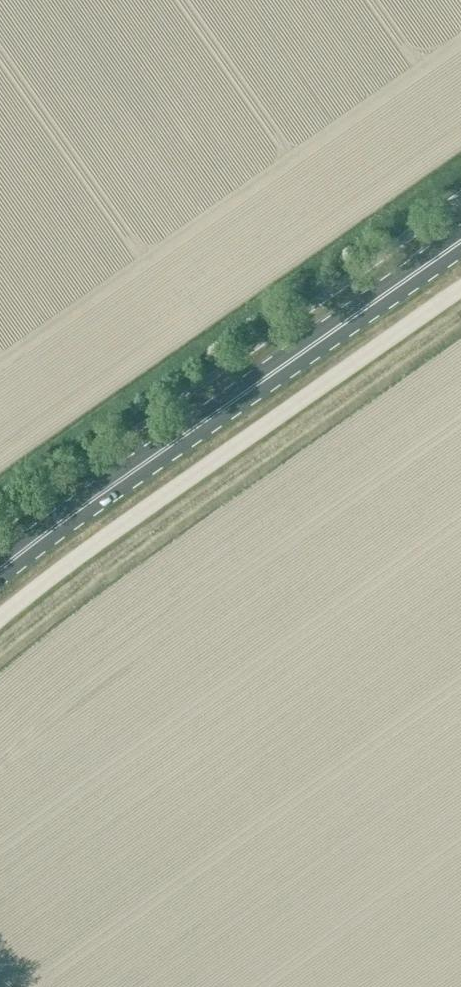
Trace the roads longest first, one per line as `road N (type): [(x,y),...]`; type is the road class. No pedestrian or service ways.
road 1 (primary): [(0,571),(87,501),(460,240)]
road 2 (unclassified): [(0,622),(57,573),(460,292)]

